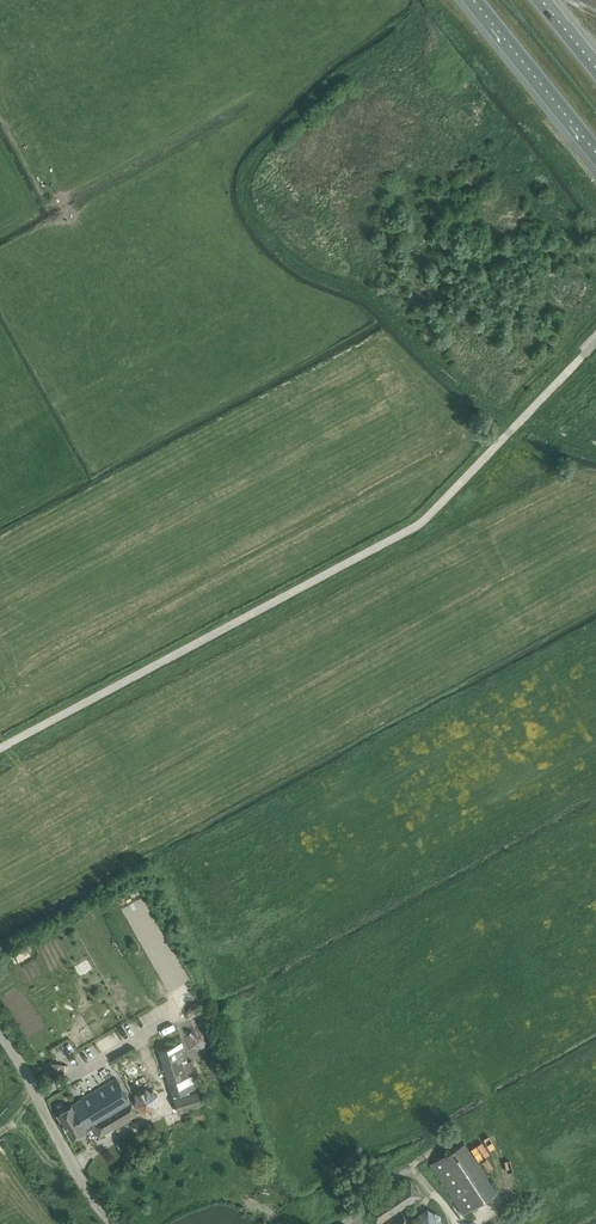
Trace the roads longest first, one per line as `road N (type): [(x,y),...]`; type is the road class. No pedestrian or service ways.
road 1 (unclassified): [(112,1223),(0,1035)]
road 2 (trunk): [(478,0),(595,151)]

